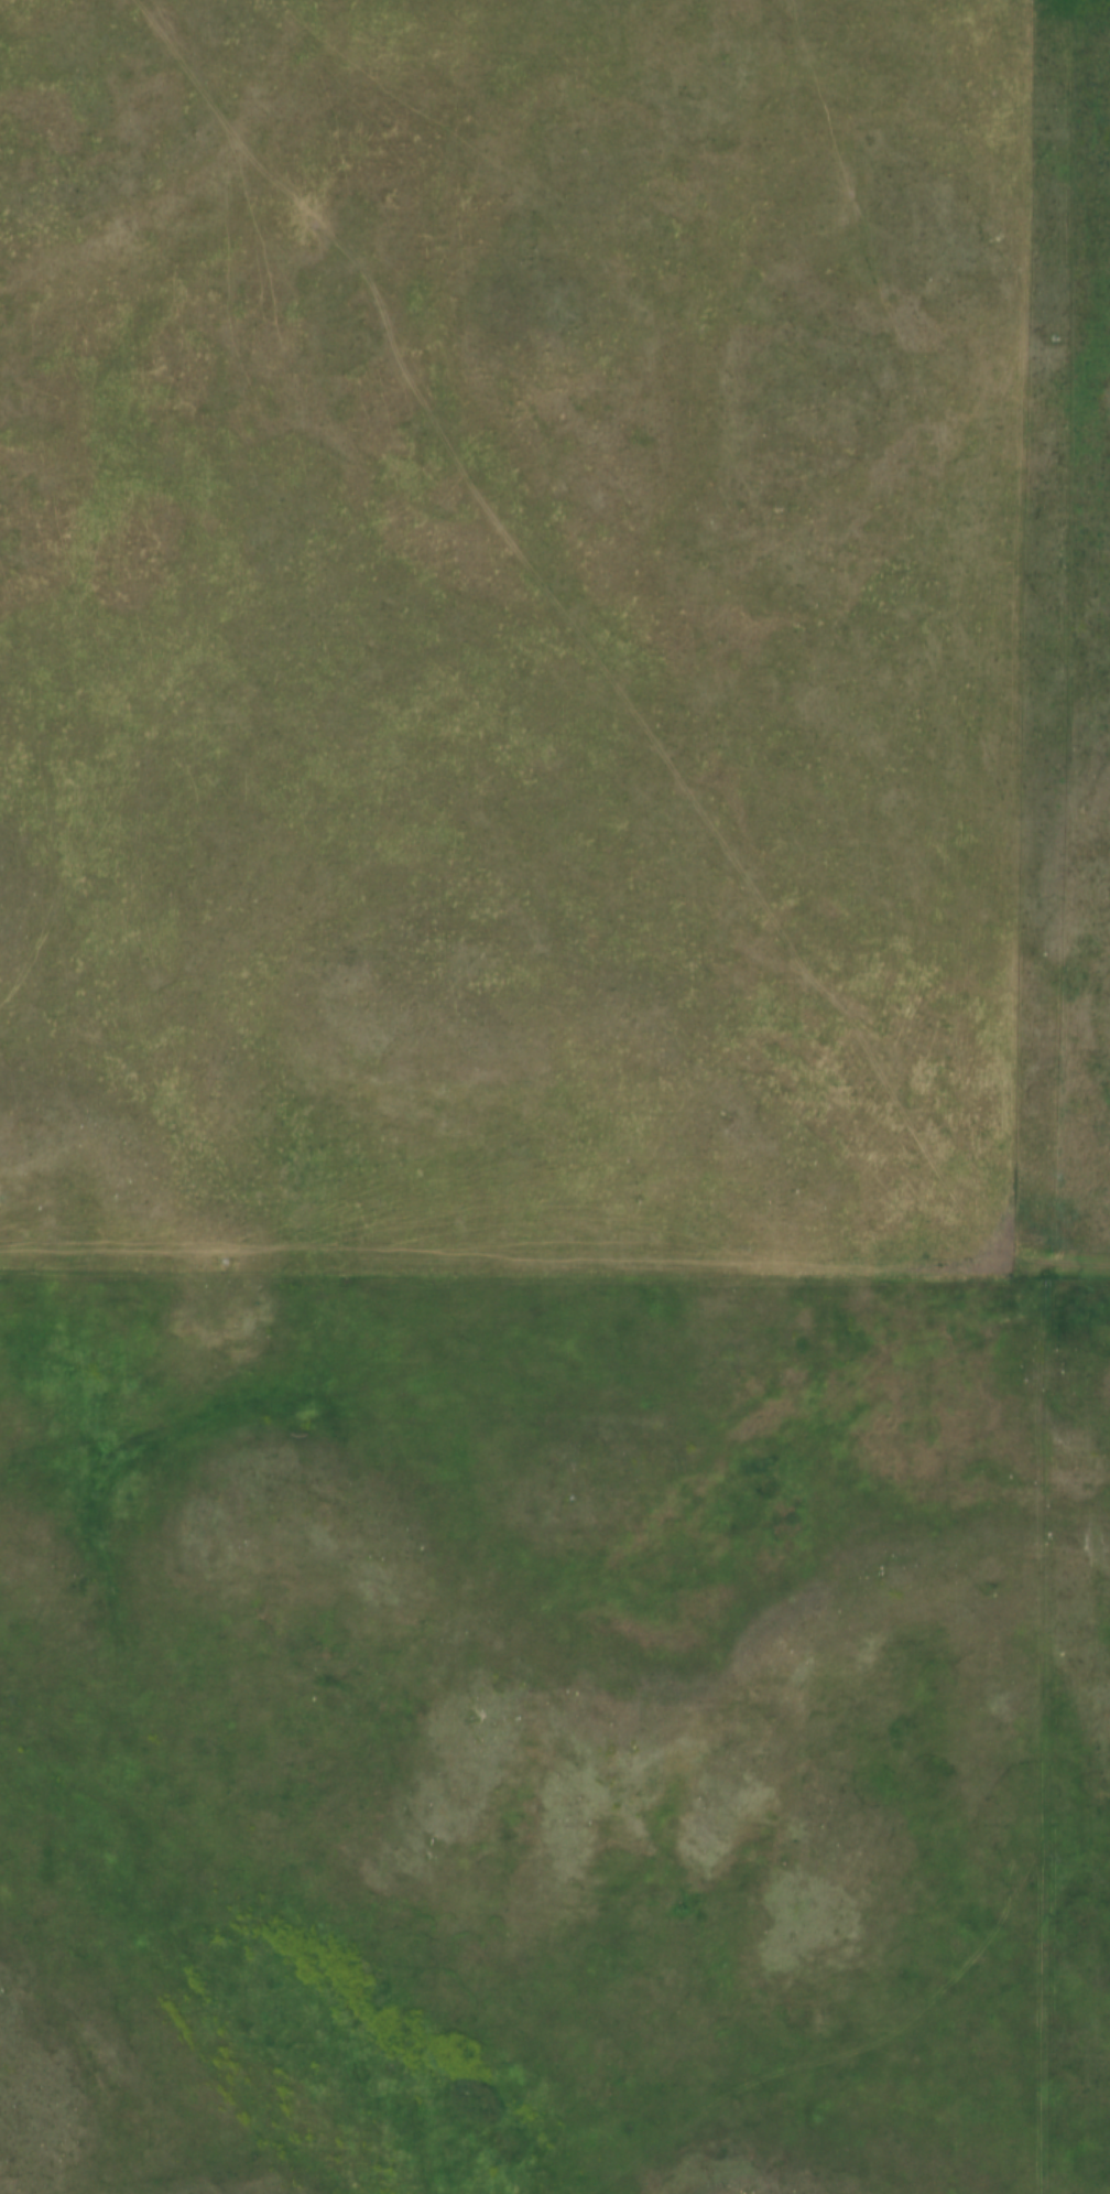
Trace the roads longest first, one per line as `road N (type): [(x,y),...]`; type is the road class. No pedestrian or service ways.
road 1 (track): [(997,2193),(1000,0)]

